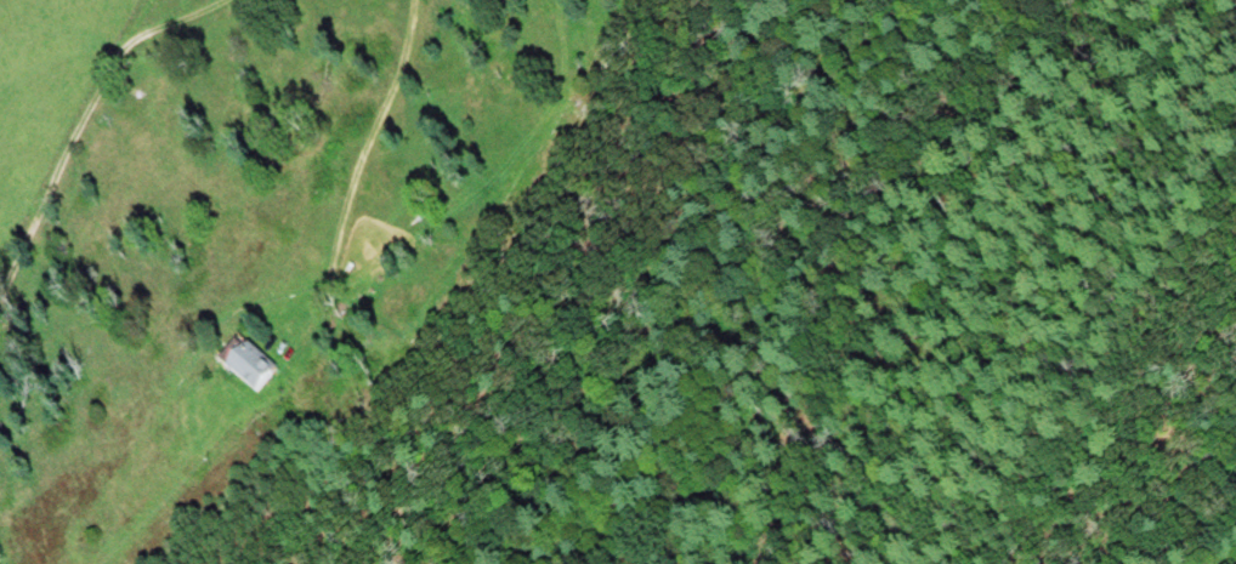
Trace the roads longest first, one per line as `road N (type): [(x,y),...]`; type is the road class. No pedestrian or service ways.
road 1 (track): [(0,64),(47,29),(101,33),(118,55)]

